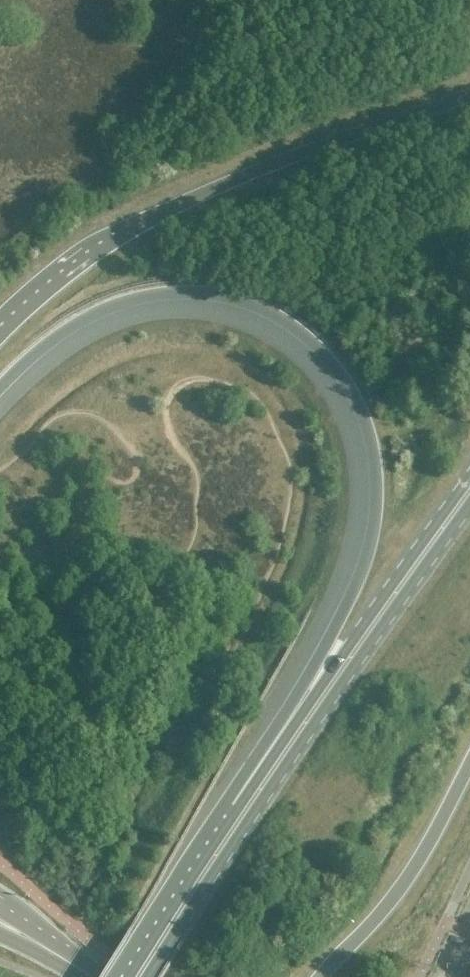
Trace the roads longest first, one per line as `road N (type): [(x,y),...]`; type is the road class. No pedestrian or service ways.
road 1 (primary): [(0,388),(72,325),(145,296),(183,292),(238,299),(286,322),(337,369),(357,402),(377,478),(370,543),(331,634),(277,724),(240,818)]
road 2 (primary): [(469,95),(200,197),(106,245),(0,326)]
road 3 (primary): [(469,489),(240,818)]
road 4 (primary): [(320,976),(390,903),(469,764)]
road 5 (primary): [(240,818),(134,976)]

